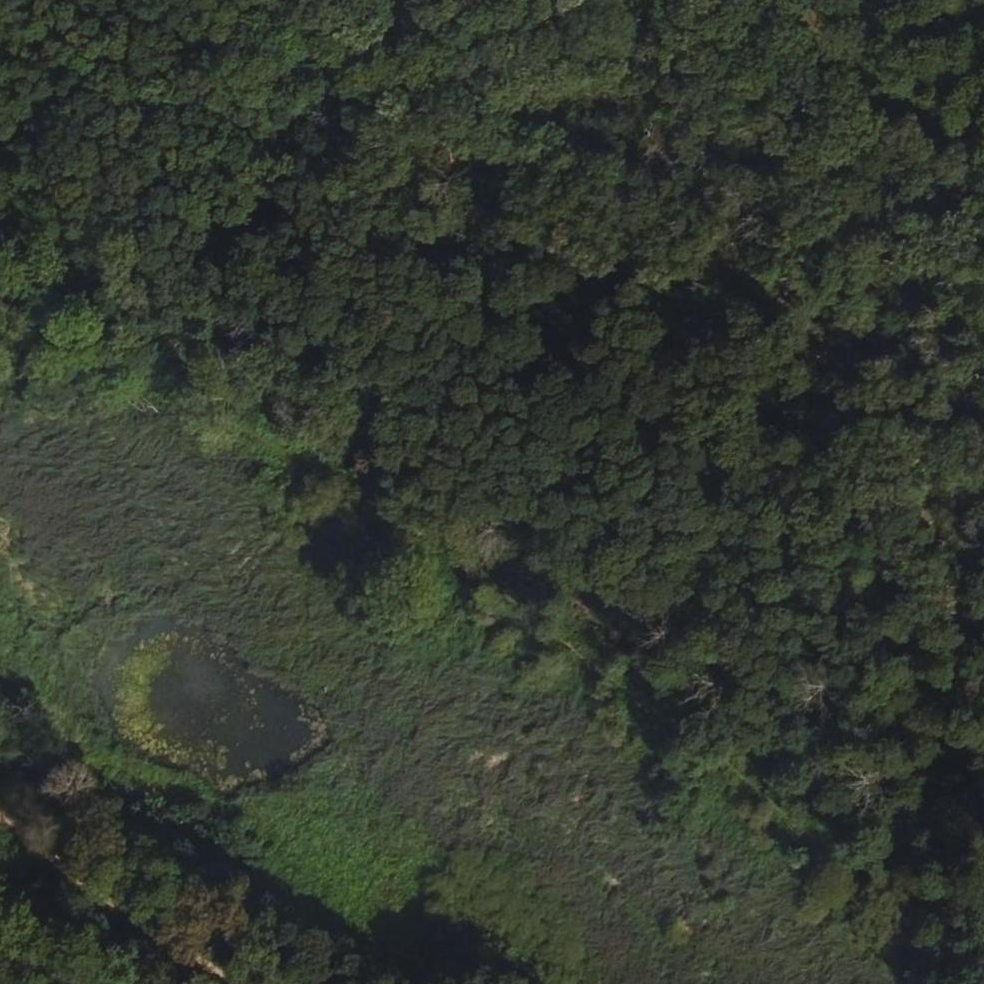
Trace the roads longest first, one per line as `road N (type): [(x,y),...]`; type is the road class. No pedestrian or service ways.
road 1 (track): [(212,983),(0,821)]

